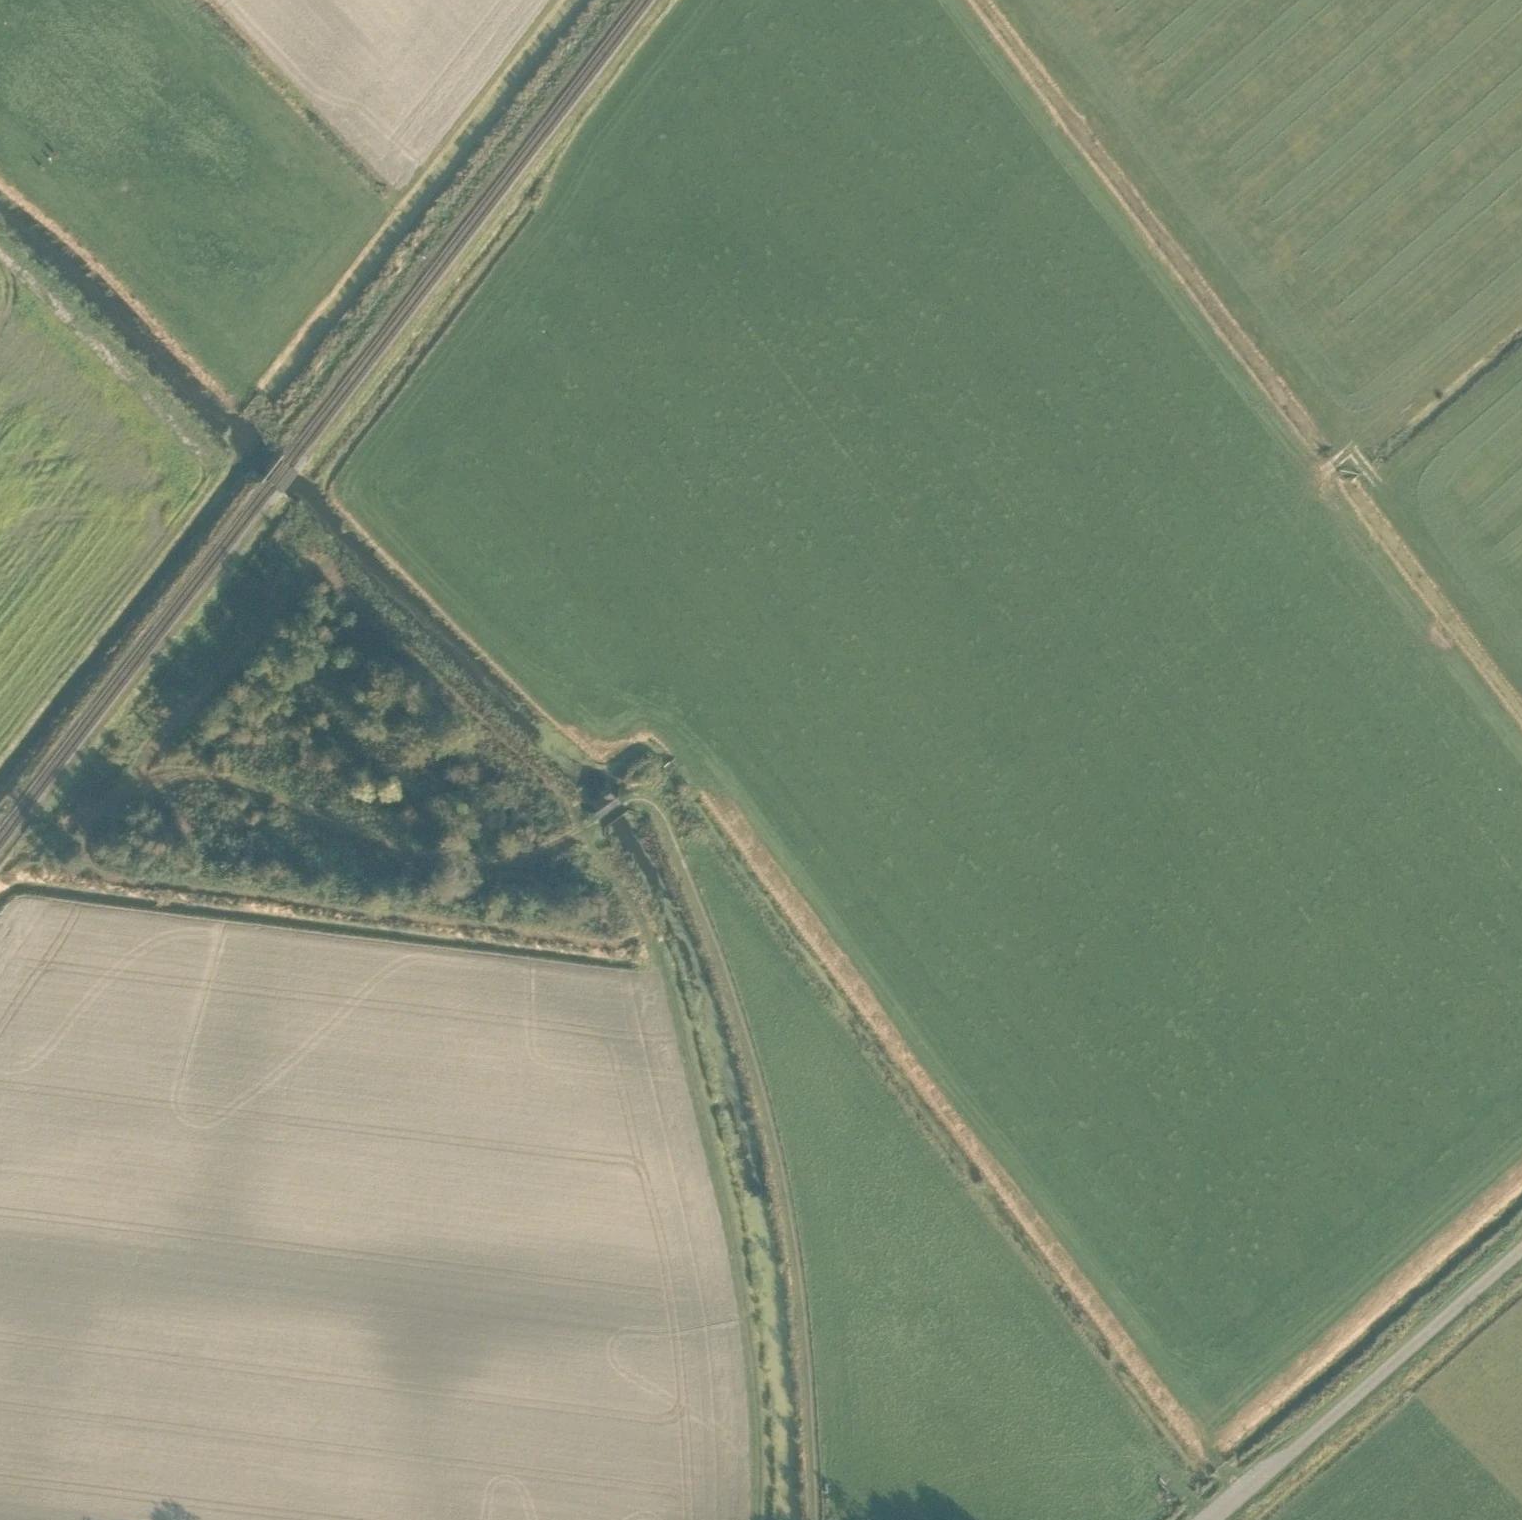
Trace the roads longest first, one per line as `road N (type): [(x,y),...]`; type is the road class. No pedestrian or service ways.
road 1 (unclassified): [(1212,1519),(1521,1250)]

